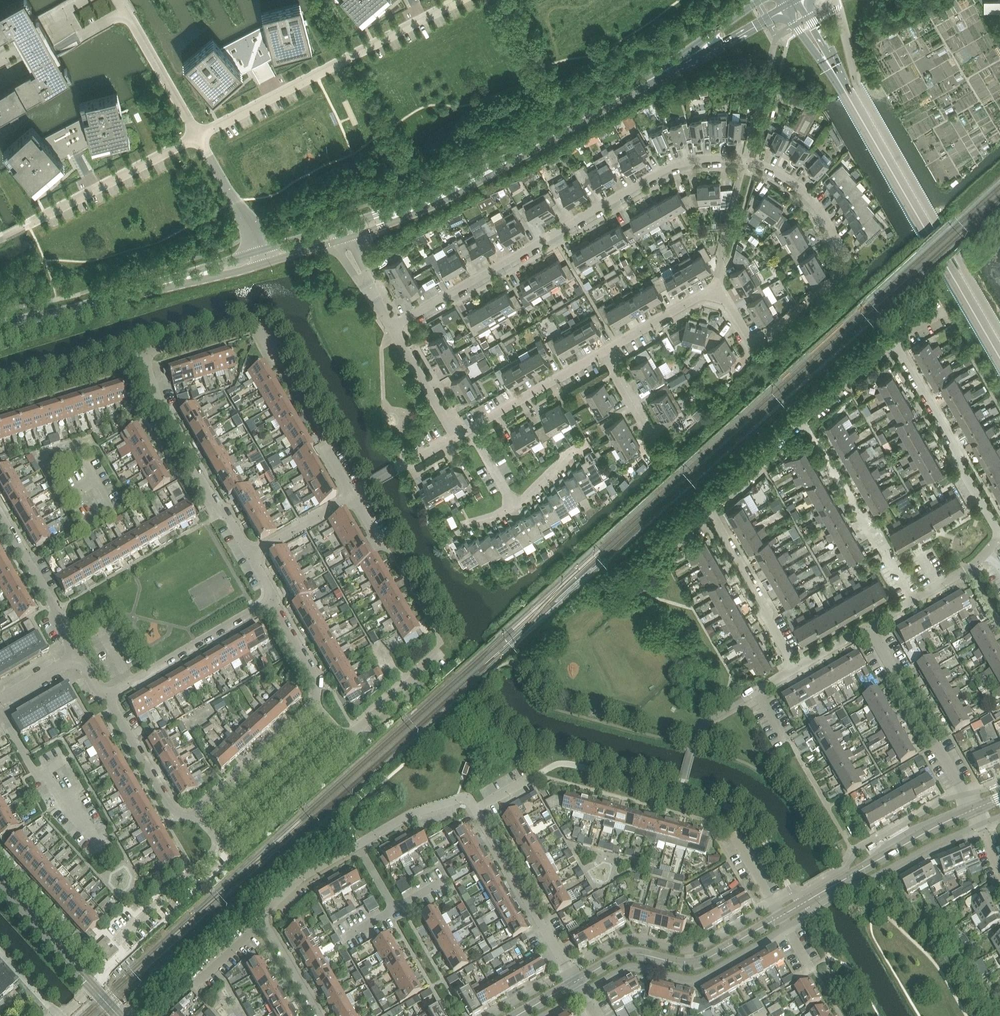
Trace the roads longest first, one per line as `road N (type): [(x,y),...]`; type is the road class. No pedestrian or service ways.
road 1 (residential): [(605,351),(713,294),(729,303),(748,335),(764,341),(846,270),(845,252),(813,201),(786,177),(744,160),(708,158),(669,168),(392,327)]
road 2 (tertiary): [(576,983),(632,954),(698,963),(974,809)]
road 3 (tertiary): [(999,357),(791,2)]
road 4 (residential): [(893,341),(999,535),(977,562),(868,625)]
road 5 (tertiary): [(338,234),(453,191),(664,72)]
road 6 (residential): [(318,1015),(264,912),(304,875),(412,813),(463,798),(476,808)]
road 7 (residential): [(458,0),(198,137)]
road 8 (residential): [(712,514),(711,499),(893,341)]
road 9 (residential): [(251,556),(161,409),(142,354)]
road 10 (tertiary): [(53,316),(267,256)]
road 11 (residential): [(576,983),(476,808)]
road 12 (residential): [(198,137),(125,11),(78,36)]
road 13 (residential): [(965,794),(868,625)]
road 14 (residential): [(106,695),(273,599)]
road 15 (residential): [(198,137),(29,223)]
road 16 (residential): [(120,938),(222,844),(195,813)]
road 17 (tertiary): [(119,1015),(0,885)]
road 18 (residential): [(795,667),(712,514)]
road 19 (residential): [(315,704),(345,738),(440,653)]
road 20 (residential): [(78,658),(0,513)]
road 21 (residential): [(195,813),(315,704)]
road 22 (residential): [(276,361),(258,329),(244,322),(142,354)]
road 23 (residential): [(195,813),(175,815),(106,695)]
road 24 (residential): [(469,429),(605,351)]
road 25 (residential): [(0,398),(142,354)]
road 26 (tertiary): [(664,72),(791,2)]
road 27 (residential): [(267,256),(198,137)]
road 28 (residential): [(455,436),(392,327)]

